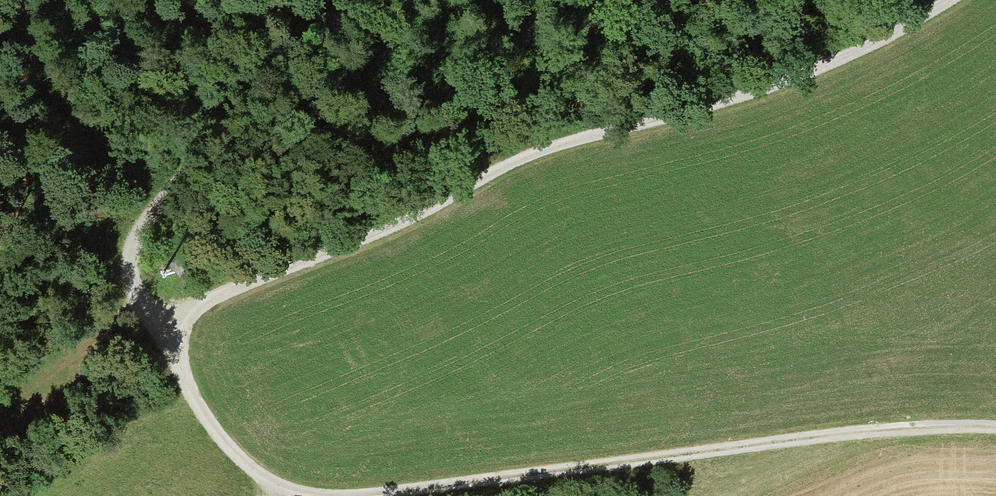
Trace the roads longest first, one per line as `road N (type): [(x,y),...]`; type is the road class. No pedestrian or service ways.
road 1 (track): [(153,326),(520,160),(776,86),(942,0)]
road 2 (track): [(371,0),(271,77),(181,167),(141,220),(128,253),(133,292),(198,415),(238,464),(297,495)]
road 3 (track): [(369,495),(910,427),(995,428)]

